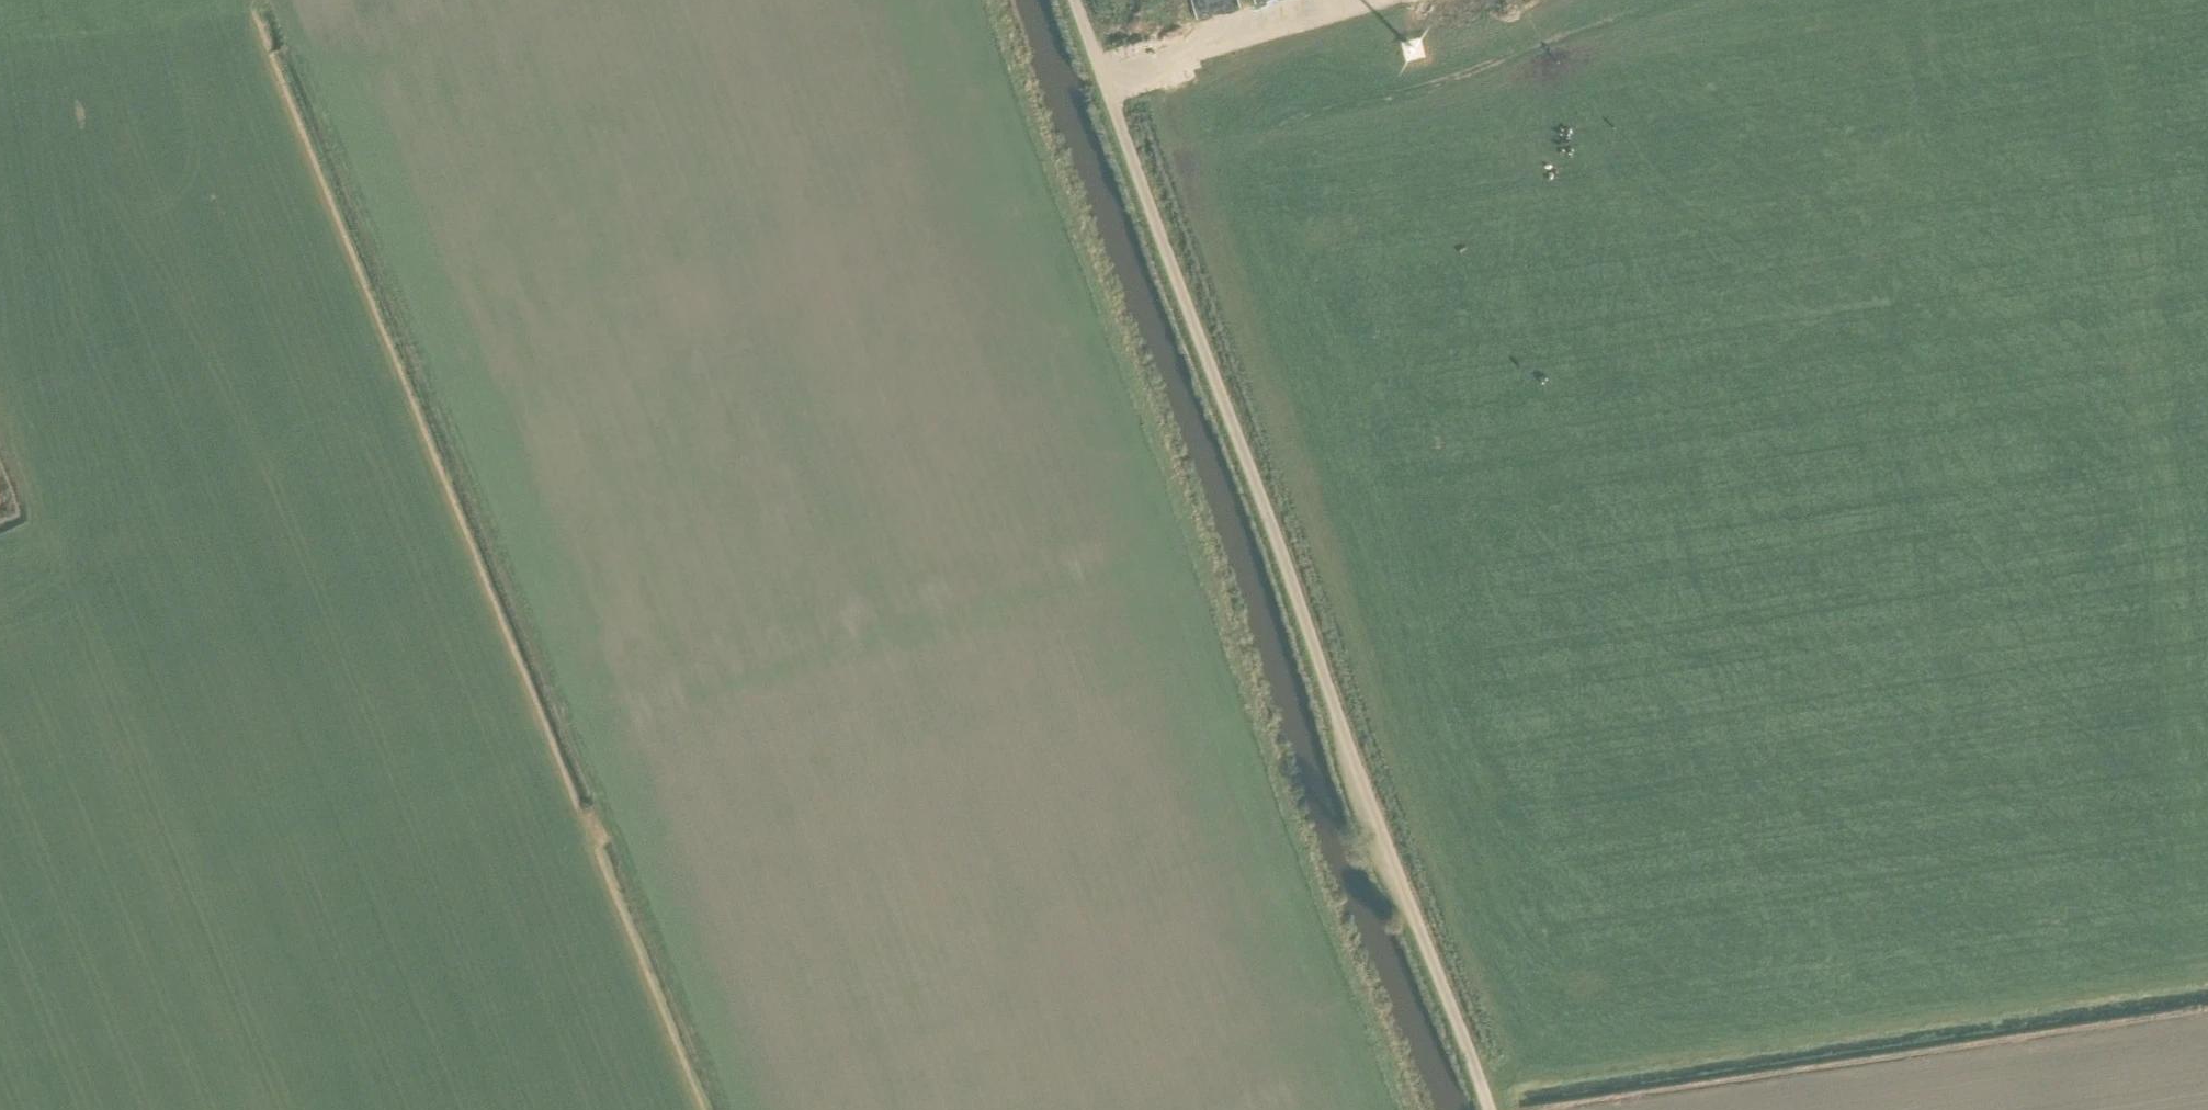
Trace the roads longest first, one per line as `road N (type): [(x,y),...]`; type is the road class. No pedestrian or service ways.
road 1 (unclassified): [(1487,1109),(1077,0)]

